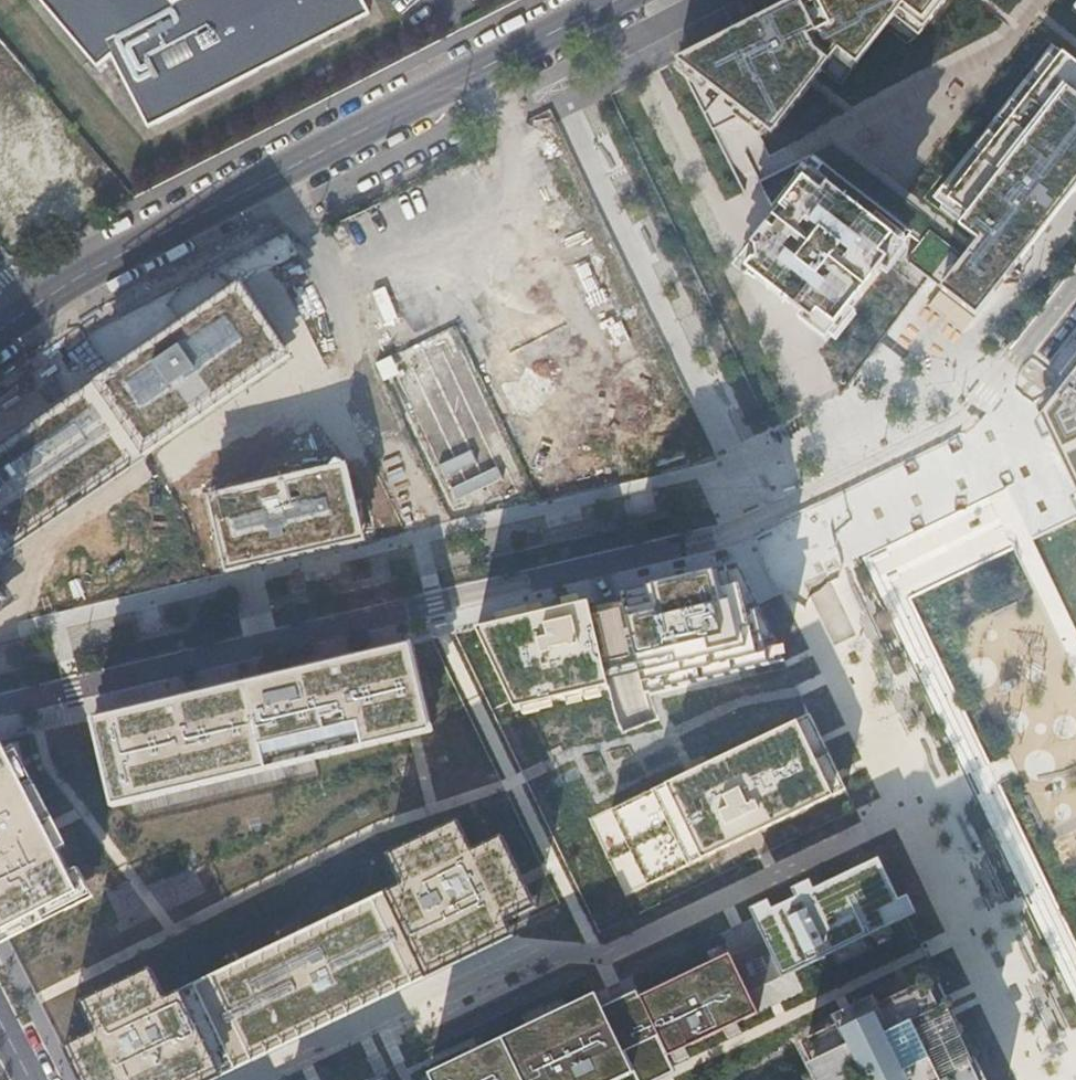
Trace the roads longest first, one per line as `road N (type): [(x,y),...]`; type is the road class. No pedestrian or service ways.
road 1 (residential): [(0,708),(731,551),(789,522)]
road 2 (secondary): [(19,315),(82,273),(615,0)]
road 3 (residential): [(1075,284),(974,420),(789,522)]

